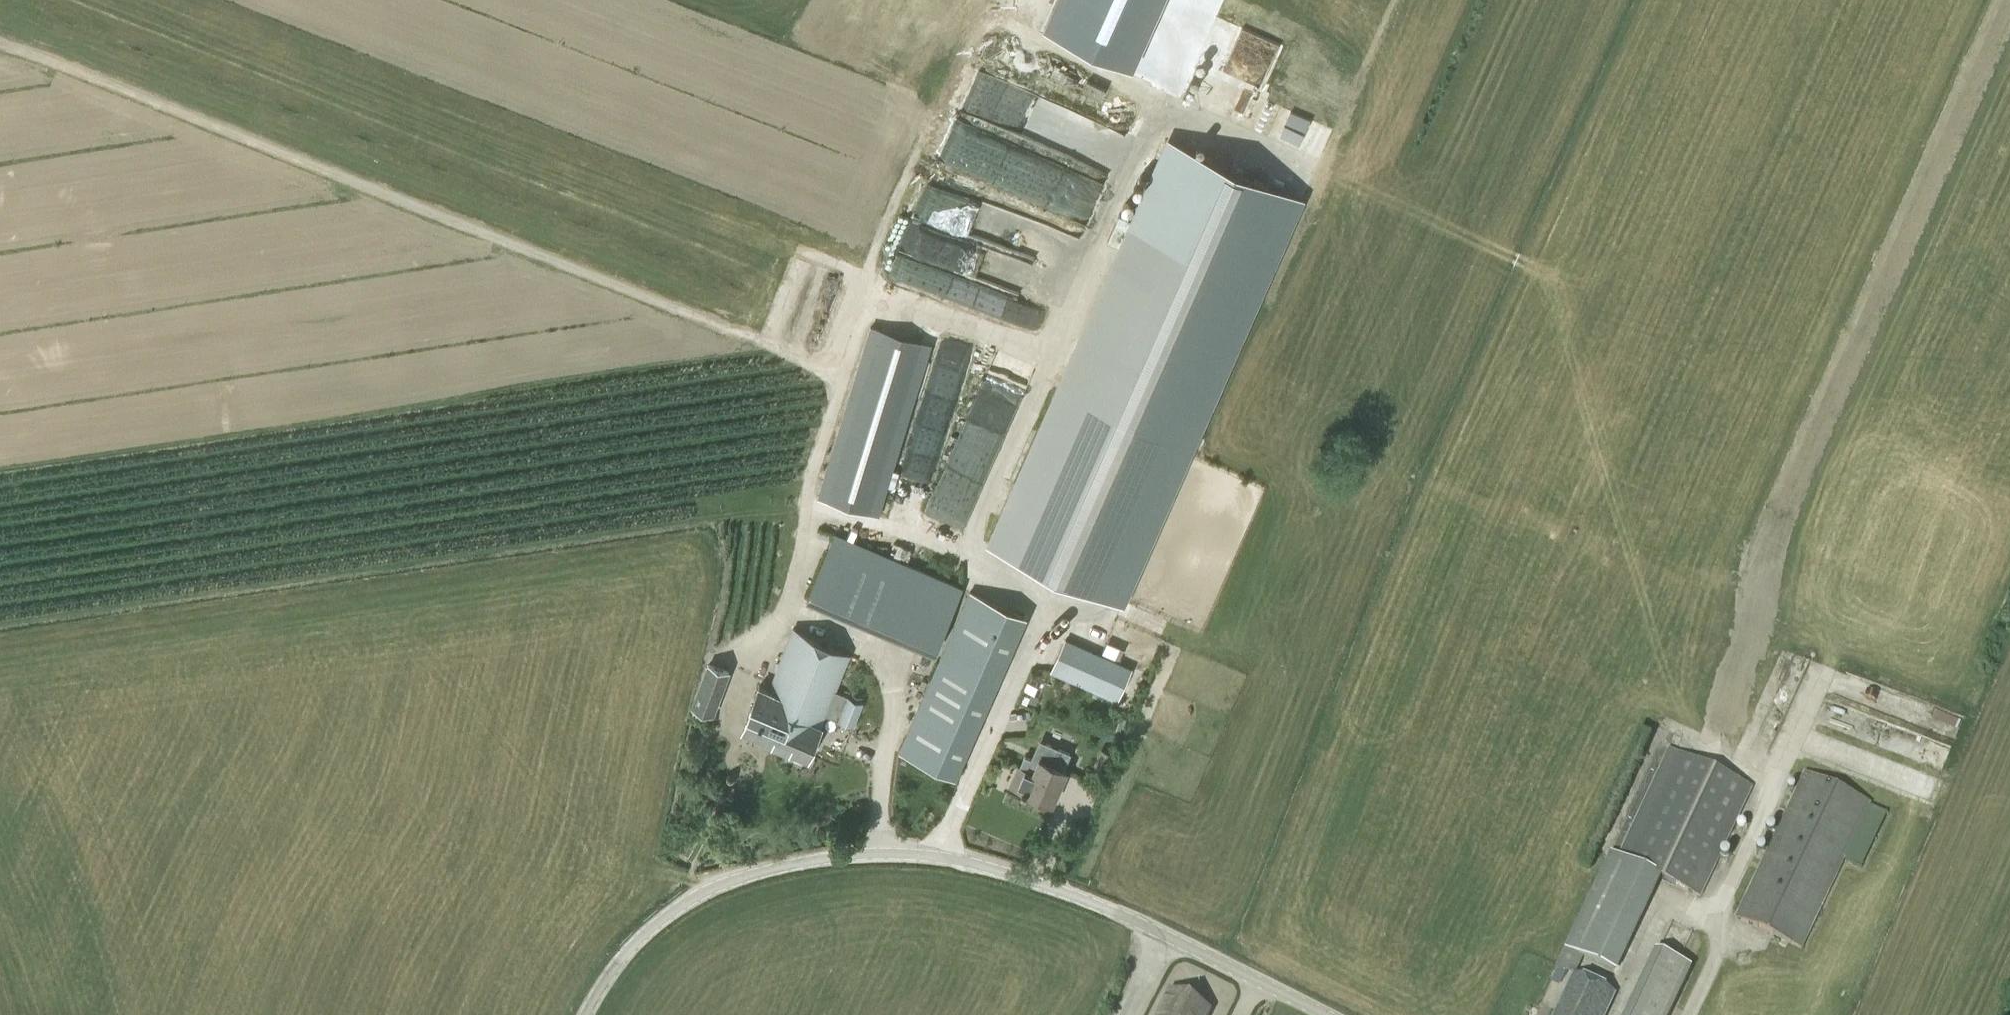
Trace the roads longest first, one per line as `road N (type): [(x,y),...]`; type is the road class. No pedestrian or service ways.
road 1 (unclassified): [(1319,1014),(1129,918),(1037,882),(939,857),(865,851),(765,870),(668,913),(619,960),(587,1014)]

